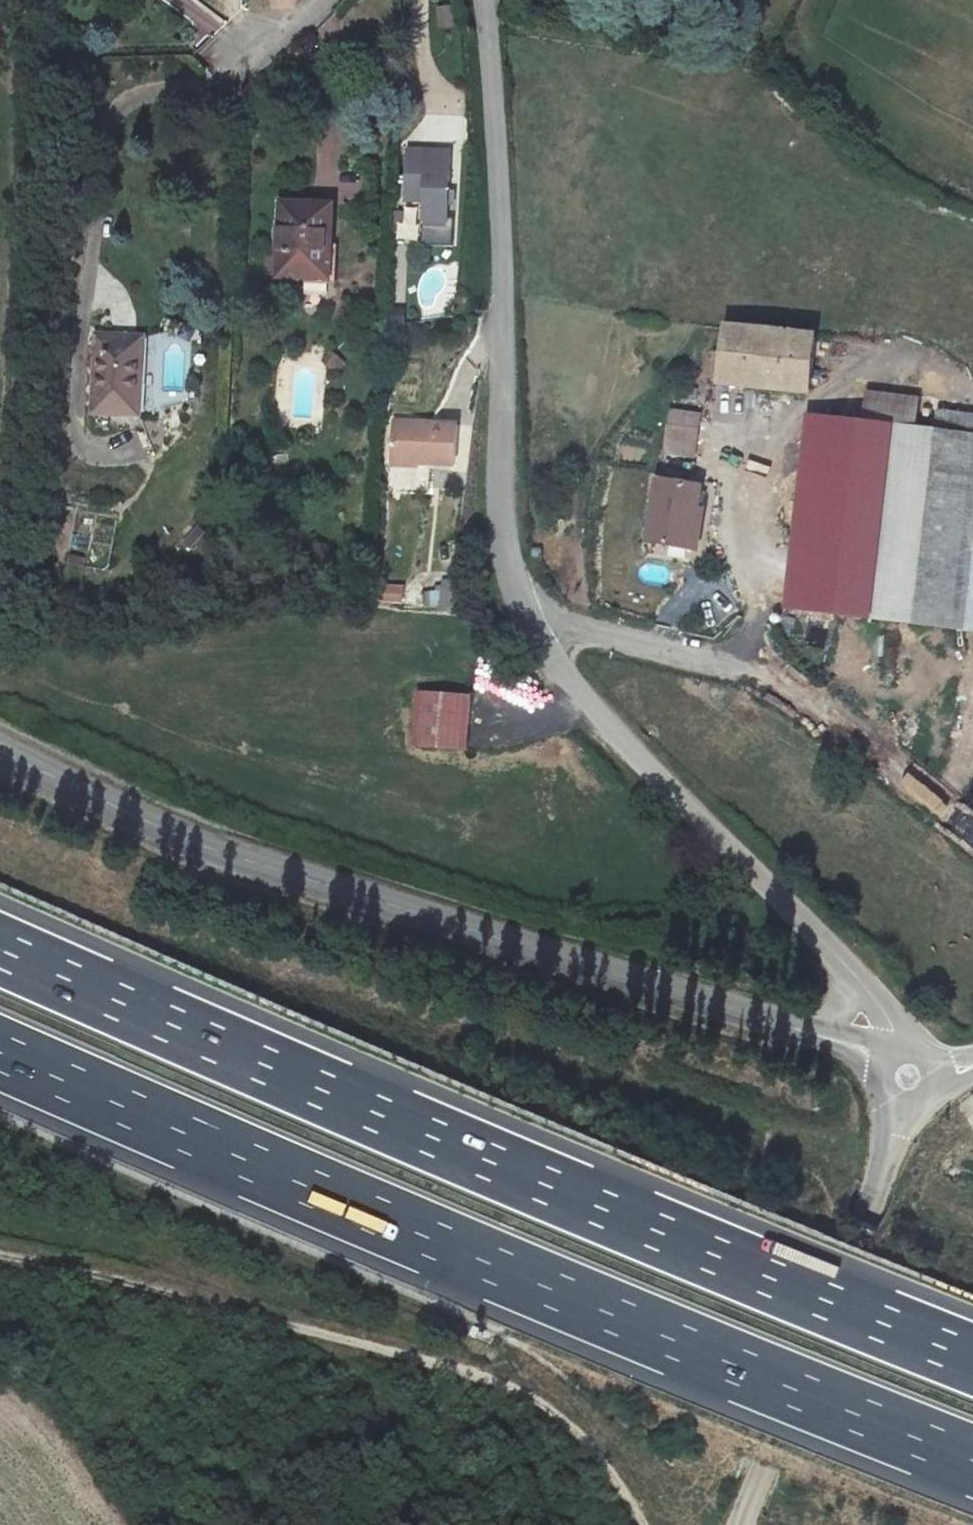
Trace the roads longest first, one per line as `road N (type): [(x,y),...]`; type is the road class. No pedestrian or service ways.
road 1 (unclassified): [(488,0),(502,219),(509,577),(568,685),(651,782),(877,1001),(906,1045),(911,1074)]
road 2 (motorway): [(972,1359),(0,949)]
road 3 (motorway): [(0,1056),(972,1464)]
road 4 (unclassified): [(0,752),(174,834),(867,1054),(911,1074)]
road 5 (track): [(0,1258),(218,1304),(515,1387),(578,1437),(642,1524)]
road 6 (tertiary): [(740,1524),(877,1183),(911,1074)]

